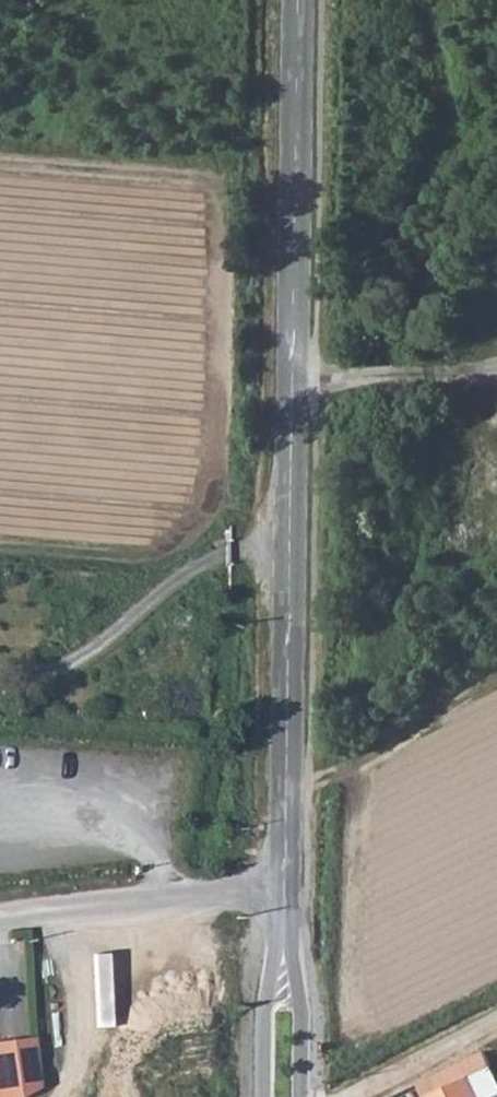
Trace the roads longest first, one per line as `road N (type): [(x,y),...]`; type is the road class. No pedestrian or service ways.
road 1 (tertiary): [(284,882),(297,0)]
road 2 (unclassified): [(284,882),(0,920)]
road 3 (tertiary): [(282,1096),(284,882)]
road 4 (track): [(291,375),(496,372)]
road 5 (track): [(65,1096),(83,1063),(69,911)]

